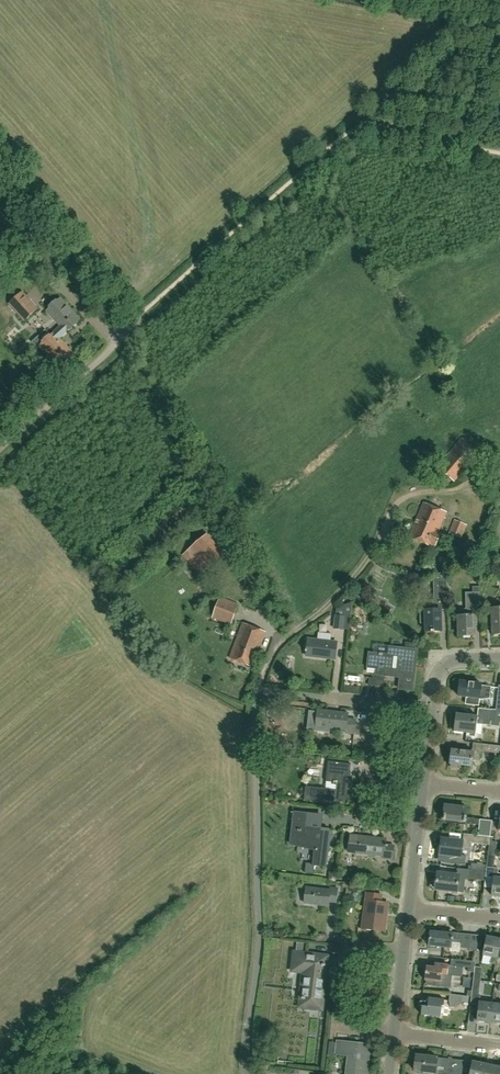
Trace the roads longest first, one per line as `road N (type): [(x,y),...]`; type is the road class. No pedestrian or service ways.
road 1 (residential): [(248,1073),(260,927),(258,690)]
road 2 (residential): [(395,1035),(342,1026),(346,955),(360,946),(405,951)]
road 3 (track): [(0,449),(129,325)]
road 4 (track): [(263,671),(289,633),(332,601),(382,544)]
road 5 (residential): [(419,829),(372,823),(363,811),(374,703)]

